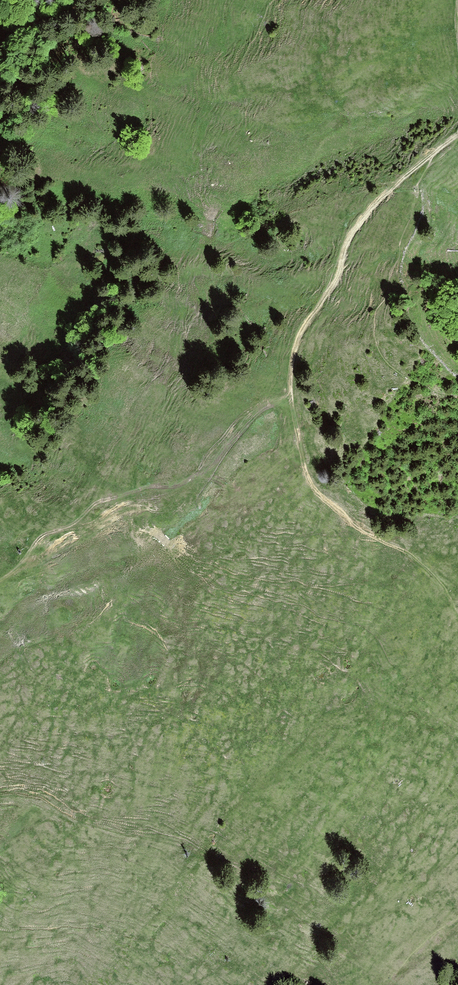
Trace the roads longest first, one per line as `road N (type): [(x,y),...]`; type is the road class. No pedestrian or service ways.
road 1 (track): [(291,387),(247,414),(169,510),(133,502),(113,510),(0,579)]
road 2 (track): [(291,387),(315,485),(363,531),(426,570),(457,607)]
road 3 (track): [(428,159),(346,242),(335,284),(291,357),(291,387)]

